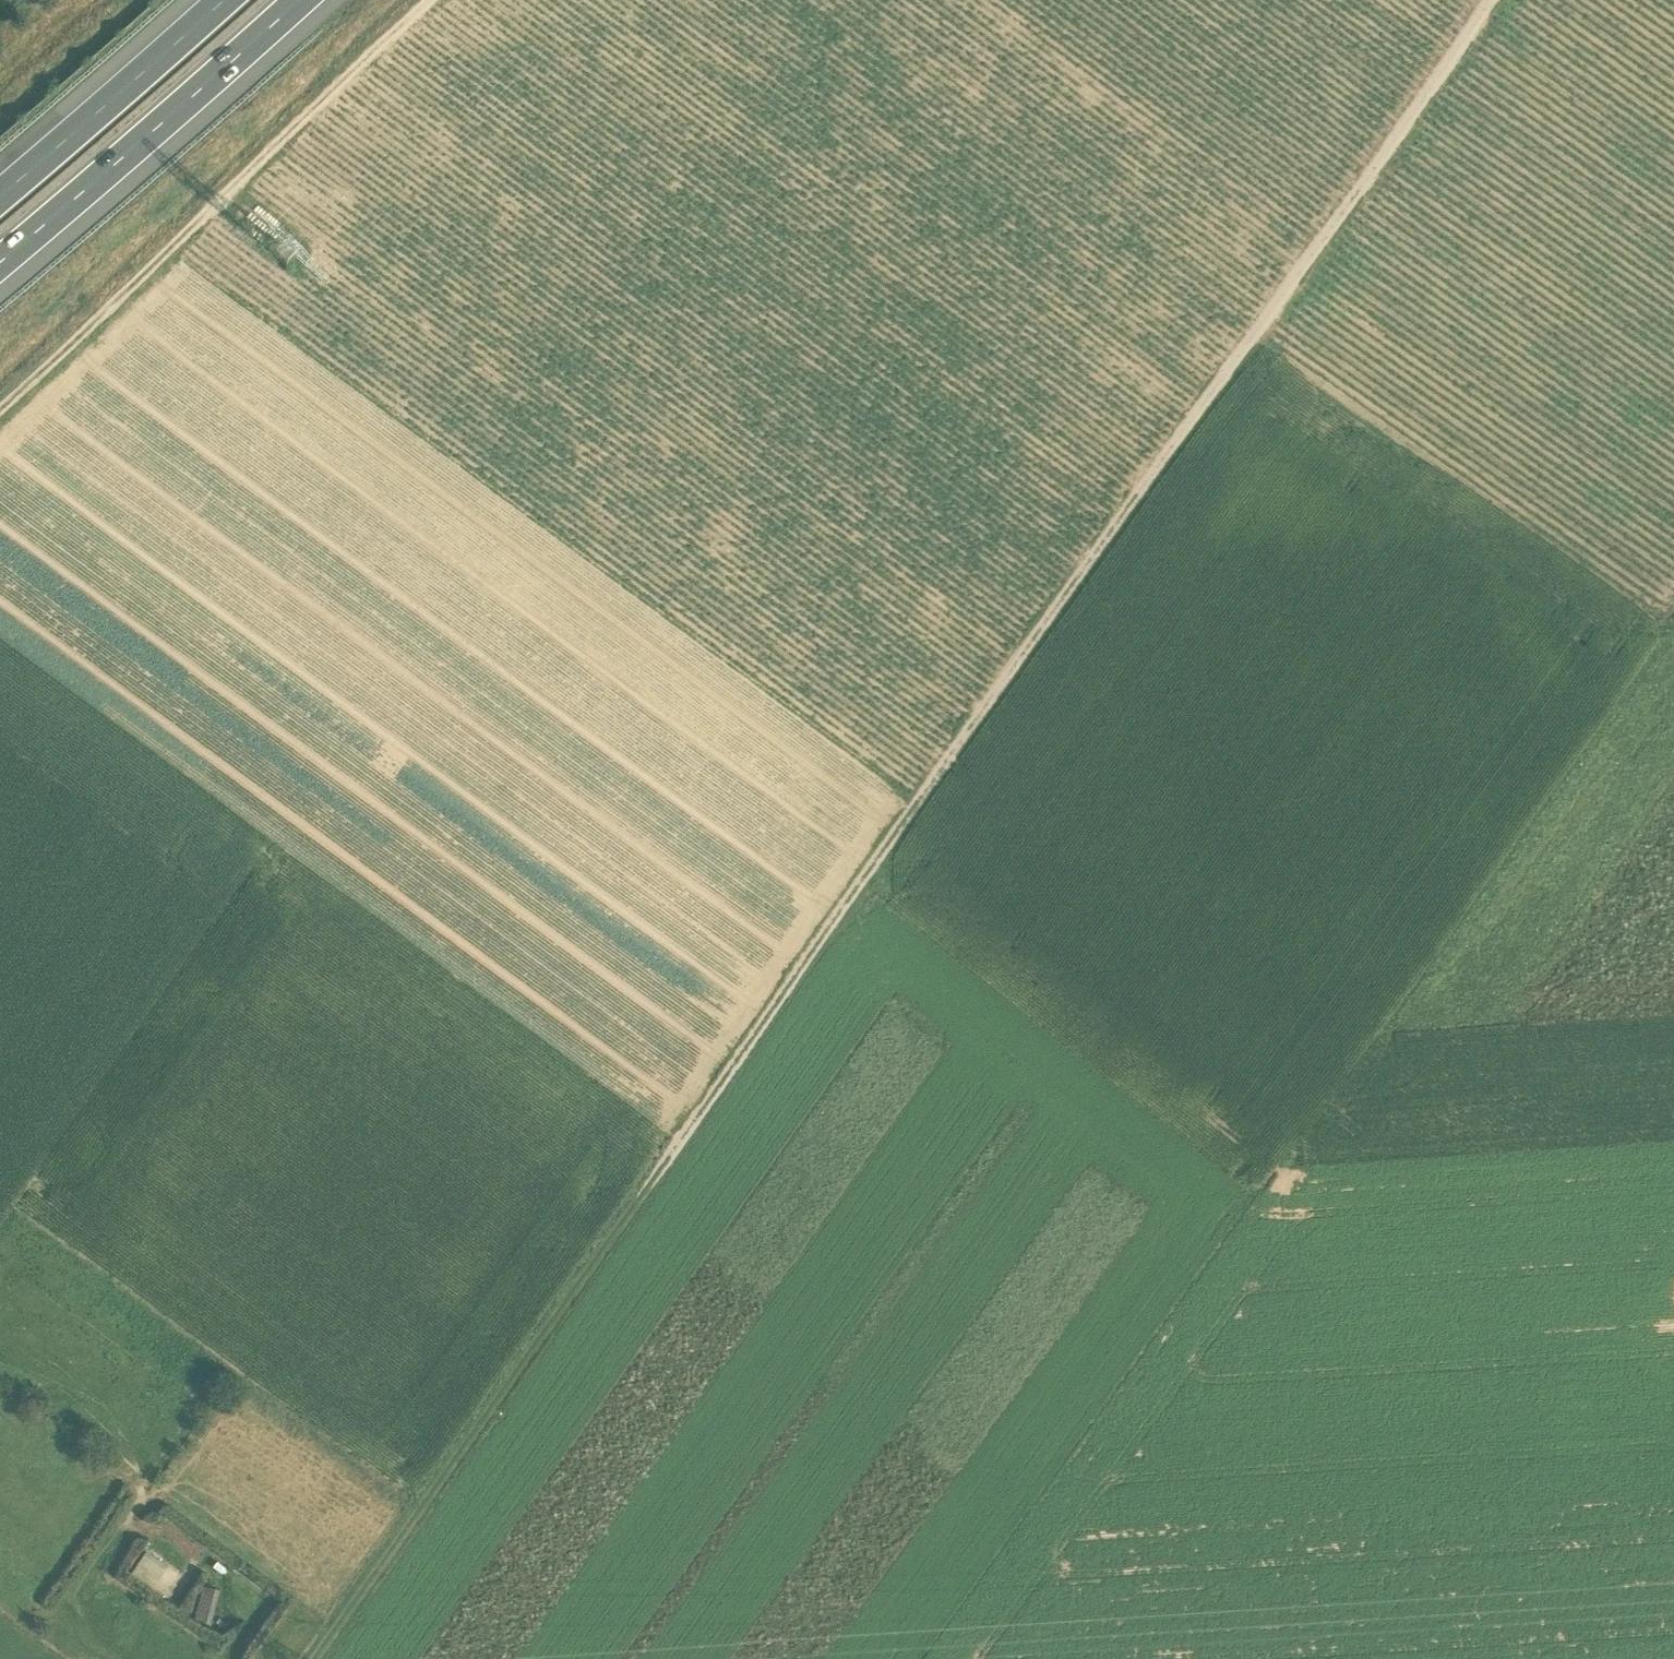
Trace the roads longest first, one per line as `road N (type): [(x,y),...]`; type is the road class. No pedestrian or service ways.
road 1 (track): [(1490,0),(731,1090),(318,1658)]
road 2 (track): [(442,0),(0,410)]
road 3 (motorway): [(0,265),(300,0)]
road 4 (motorway): [(221,0),(0,194)]

